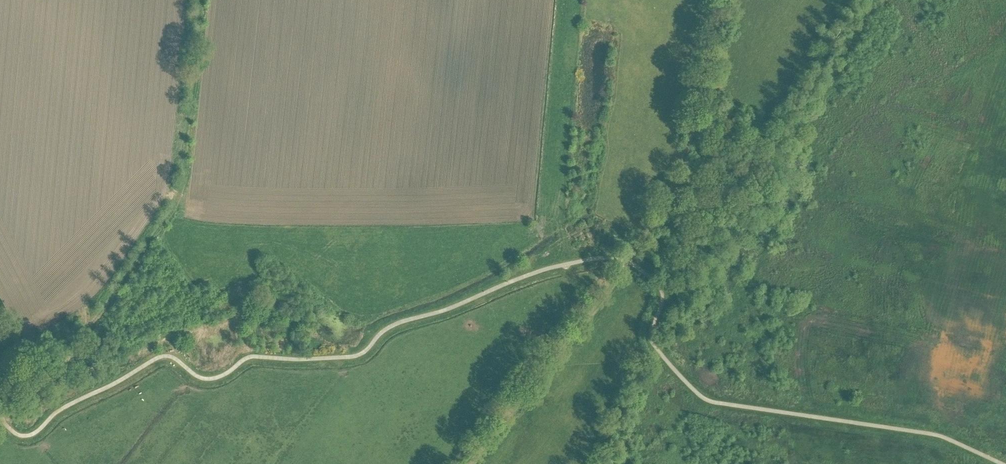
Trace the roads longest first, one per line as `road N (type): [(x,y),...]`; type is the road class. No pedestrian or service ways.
road 1 (track): [(57,371),(174,210),(184,180),(202,0)]
road 2 (track): [(627,262),(688,143),(720,0)]
road 3 (track): [(472,463),(627,262)]

